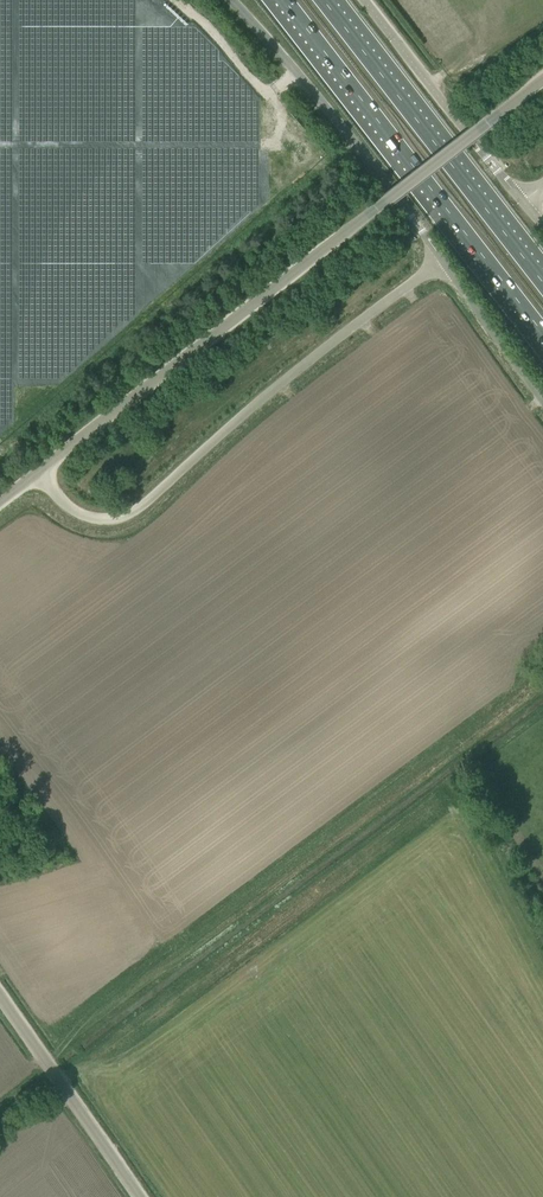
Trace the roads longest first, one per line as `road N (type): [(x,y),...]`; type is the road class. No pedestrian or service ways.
road 1 (unclassified): [(36,472),(542,81)]
road 2 (unclassified): [(36,472),(59,501),(96,521),(120,521),(440,260)]
road 3 (motorway): [(285,0),(542,328)]
road 4 (motorway): [(542,272),(325,0)]
road 5 (unclassified): [(440,260),(385,181),(228,0)]
road 6 (unclassified): [(524,201),(370,0)]
road 7 (unclassified): [(139,1196),(0,995)]
road 8 (unclassified): [(542,393),(440,260)]

